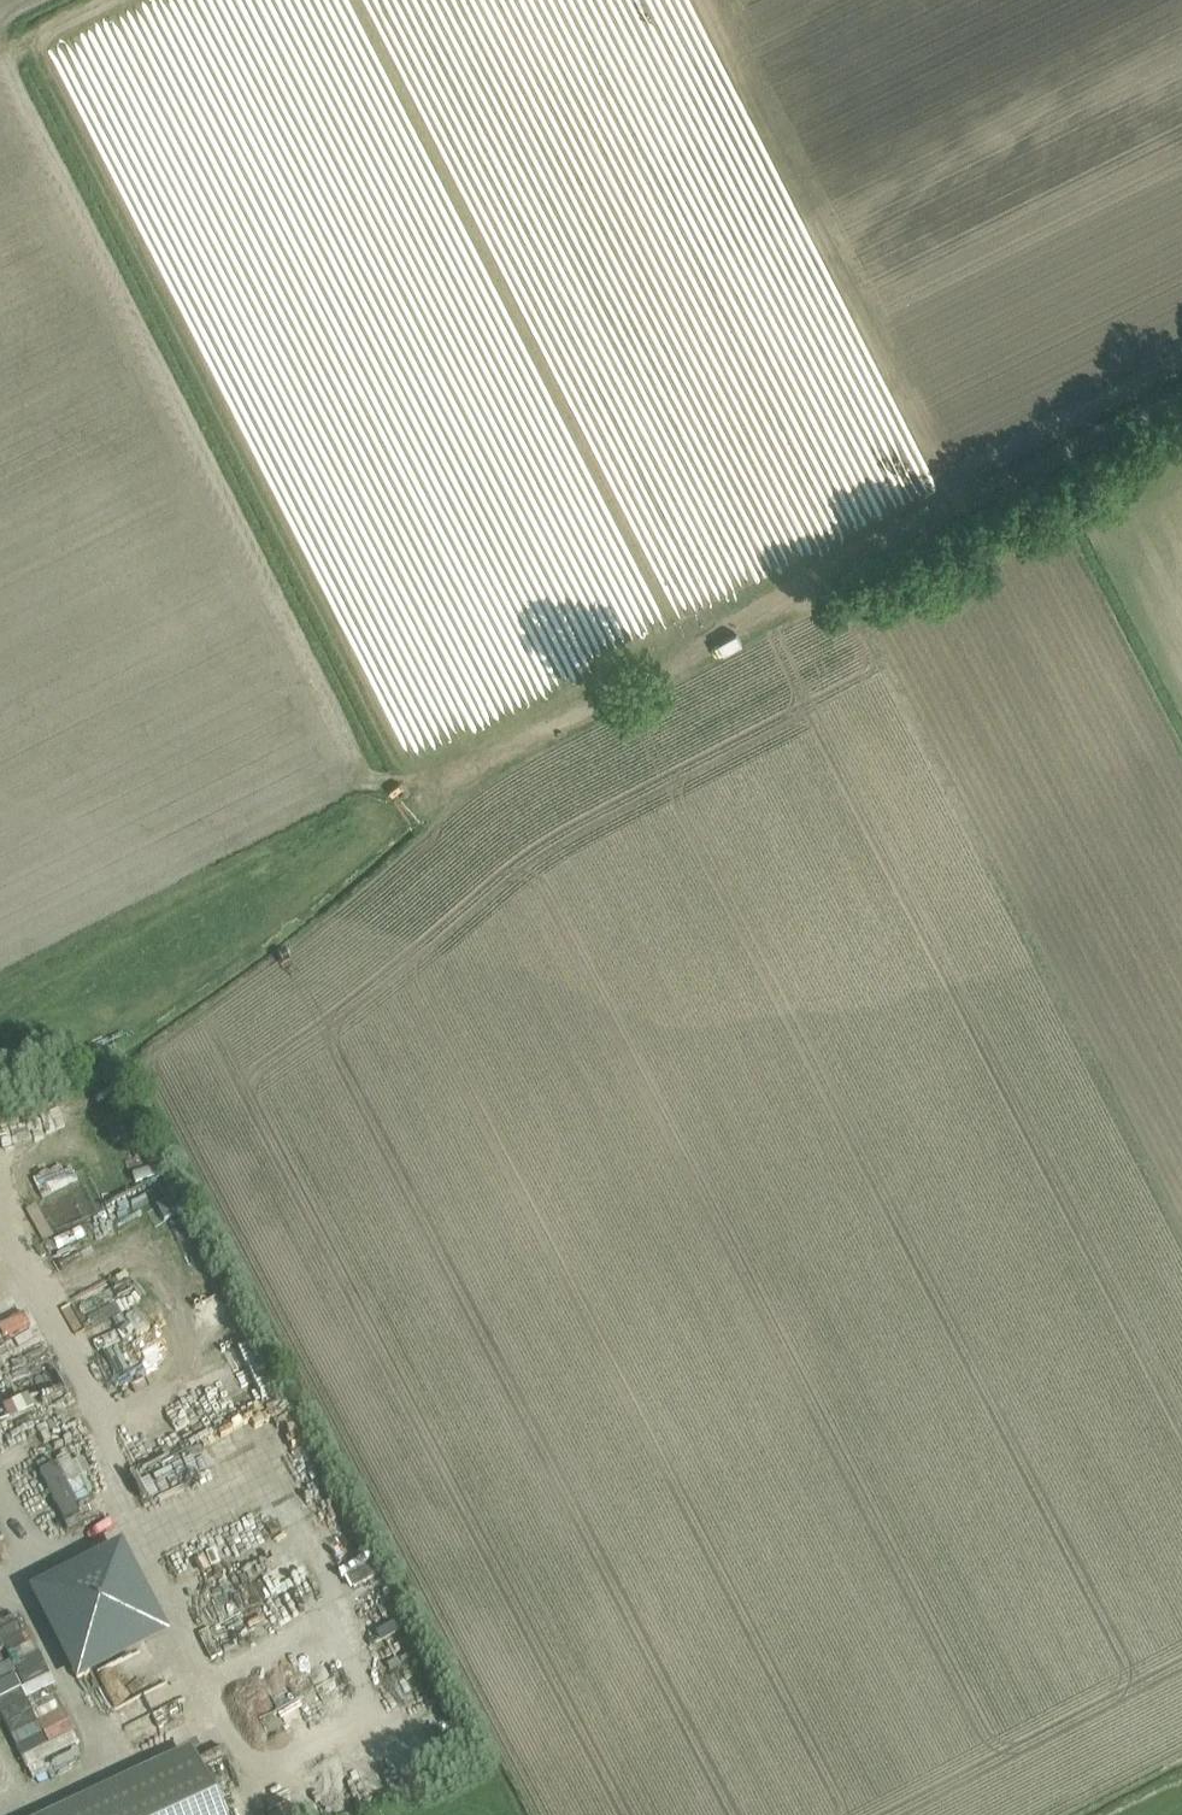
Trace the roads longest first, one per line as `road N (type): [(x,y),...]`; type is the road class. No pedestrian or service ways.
road 1 (track): [(516,745),(1181,391)]

